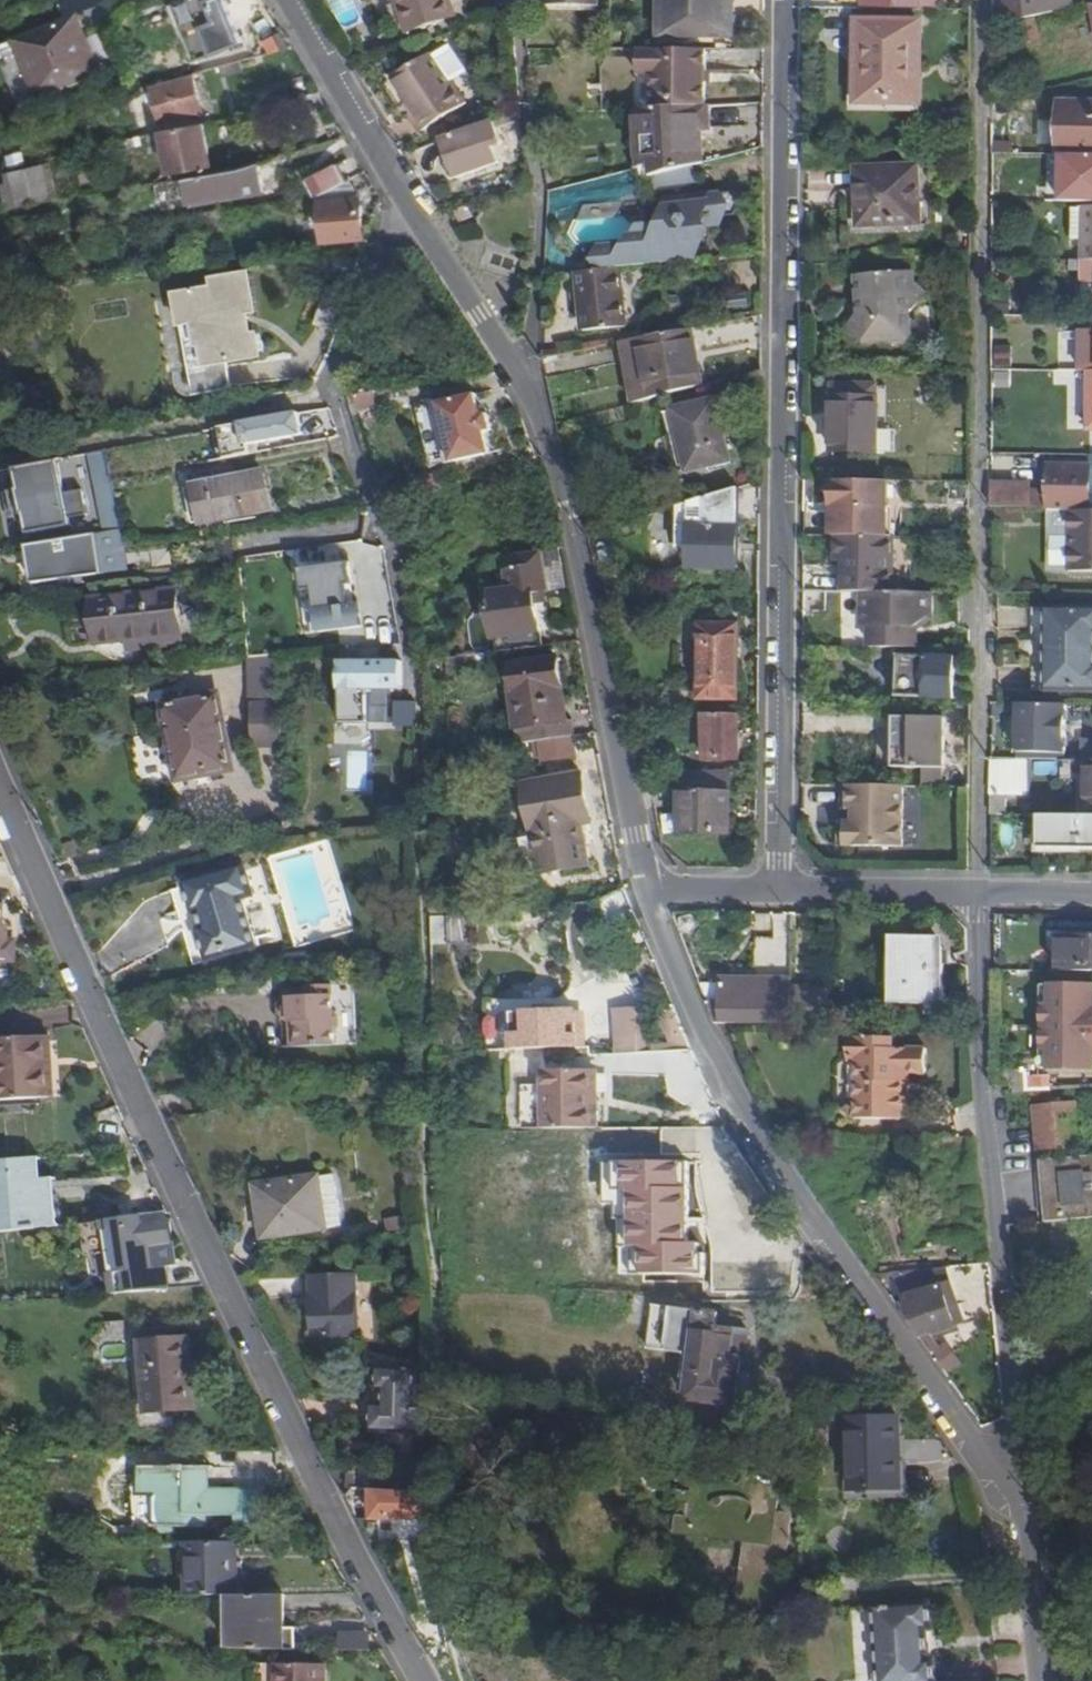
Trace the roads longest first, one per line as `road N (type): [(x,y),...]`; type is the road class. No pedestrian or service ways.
road 1 (residential): [(0,792),(310,1475),(418,1680)]
road 2 (residential): [(649,889),(540,414),(291,0)]
road 3 (residential): [(780,889),(788,0)]
road 4 (residential): [(649,889),(694,1016),(771,1146),(968,1432),(994,1458),(1022,1468)]
road 5 (residential): [(1022,1468),(986,1120),(979,891)]
road 6 (residential): [(979,333),(979,891)]
road 7 (residential): [(979,0),(979,232)]
road 8 (unclassified): [(1022,1468),(1042,1680)]
road 9 (residential): [(979,891),(780,889)]
road 10 (residential): [(780,889),(649,889)]

